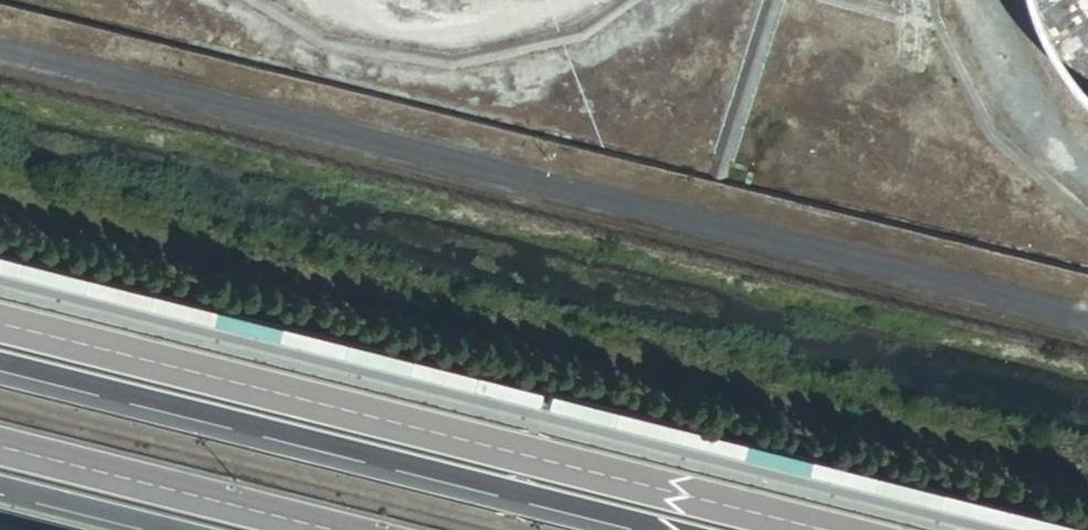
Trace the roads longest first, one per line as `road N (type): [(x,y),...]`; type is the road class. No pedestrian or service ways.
road 1 (unclassified): [(822,529),(0,324)]
road 2 (unclassified): [(0,366),(653,529)]
road 3 (unclassified): [(331,529),(0,447)]
road 4 (unclassified): [(0,487),(172,529)]

